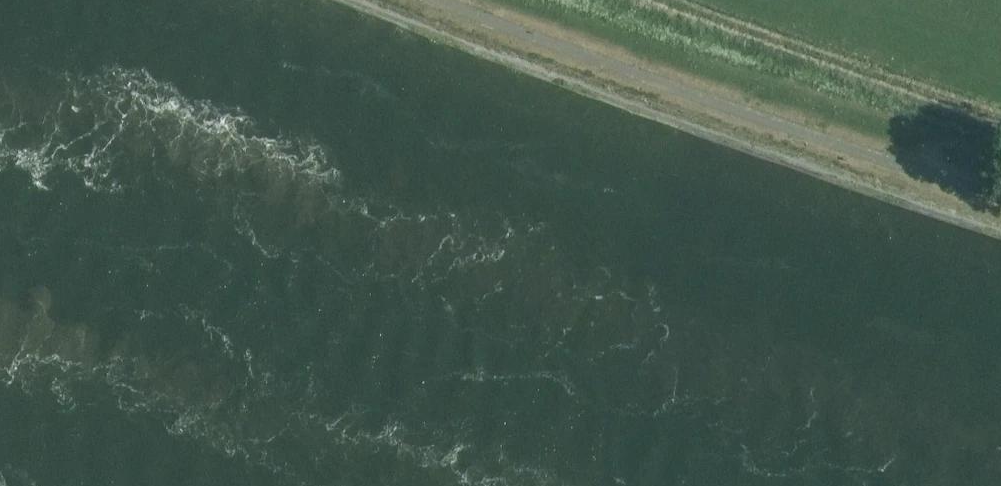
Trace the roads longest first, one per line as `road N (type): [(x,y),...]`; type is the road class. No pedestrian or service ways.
road 1 (unclassified): [(1000,196),(443,0)]

